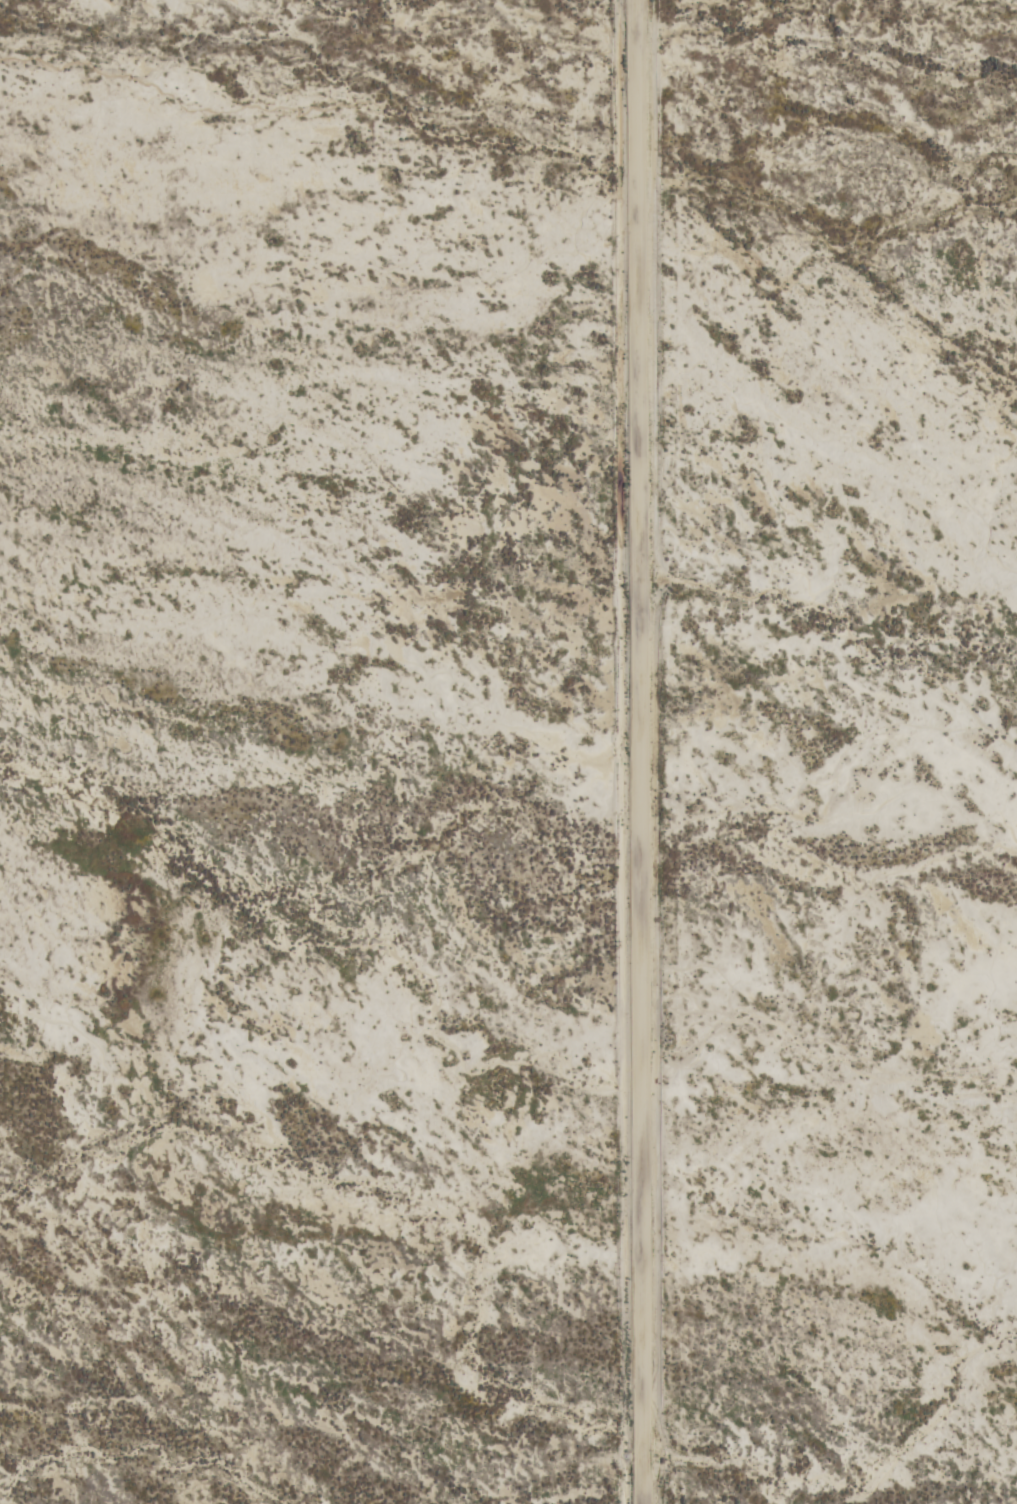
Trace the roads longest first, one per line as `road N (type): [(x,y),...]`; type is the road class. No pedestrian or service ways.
road 1 (residential): [(643,0),(638,1503)]

